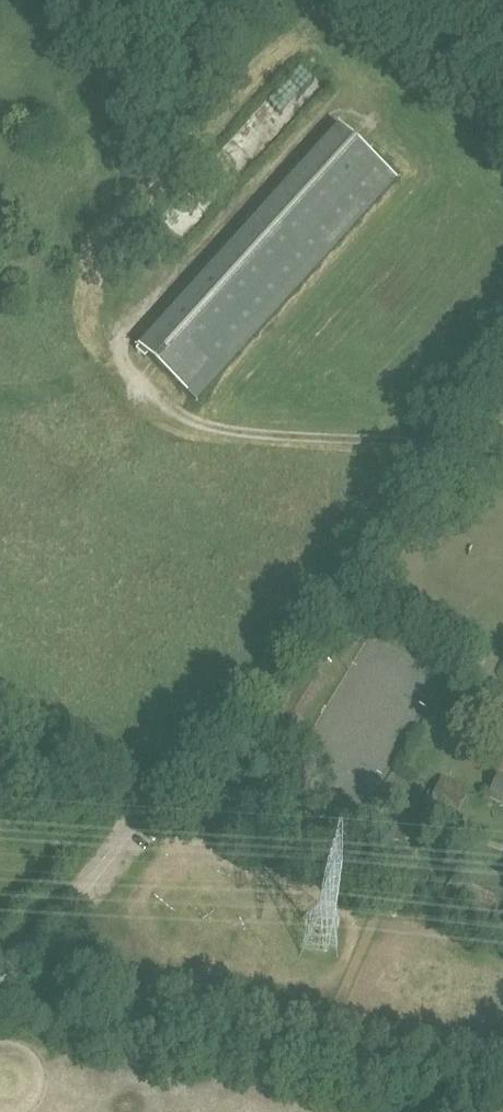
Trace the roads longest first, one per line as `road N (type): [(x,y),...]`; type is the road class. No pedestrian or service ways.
road 1 (unclassified): [(10,982),(502,394)]
road 2 (track): [(462,442),(292,437),(181,422),(143,396),(118,352),(122,327),(183,262)]
road 3 (unclassified): [(502,108),(390,0)]

